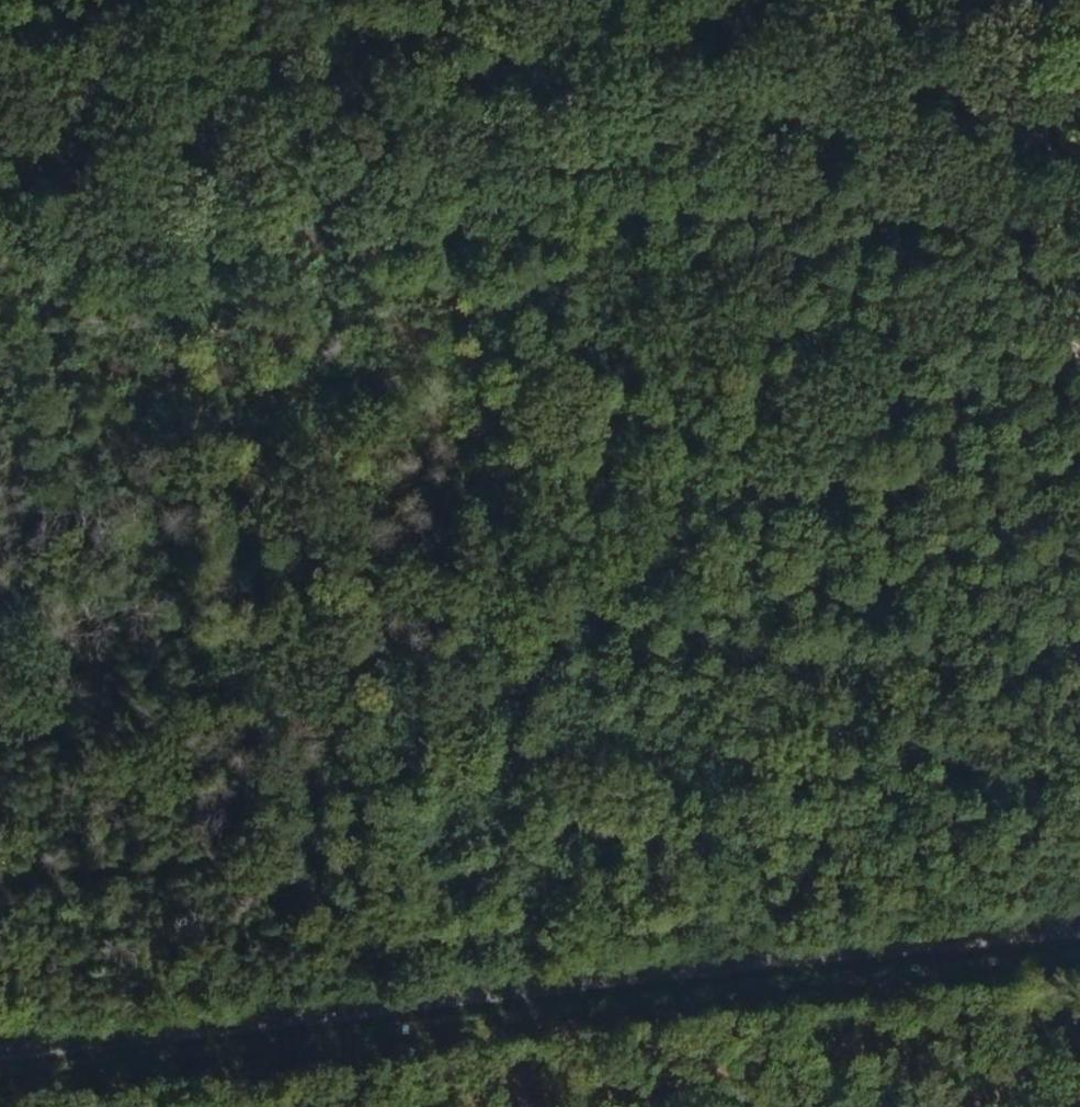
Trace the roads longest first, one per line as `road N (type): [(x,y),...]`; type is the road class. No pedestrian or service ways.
road 1 (unclassified): [(1079,945),(215,1063),(0,1080)]

